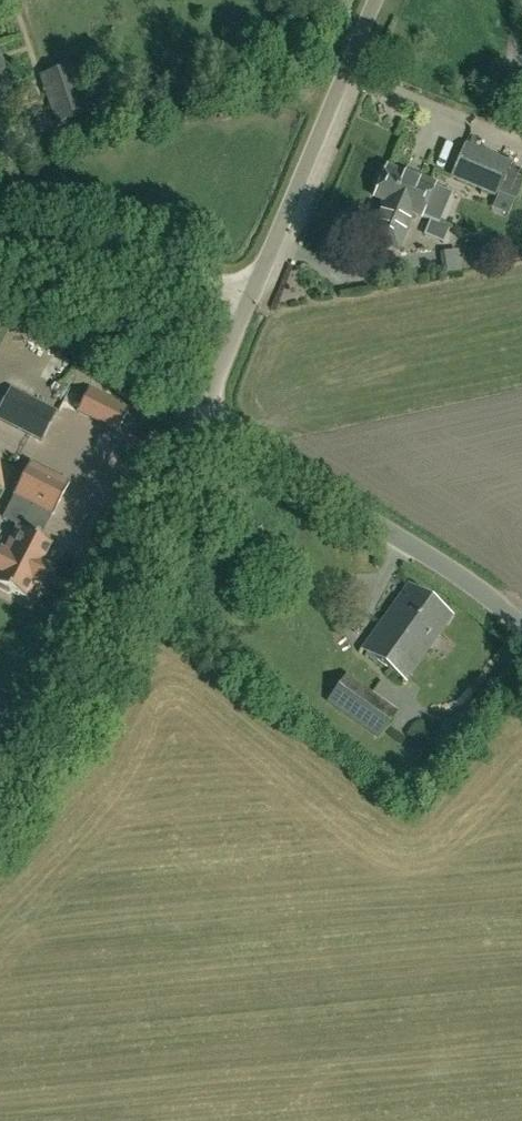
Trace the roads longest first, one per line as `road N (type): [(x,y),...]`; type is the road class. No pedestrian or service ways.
road 1 (unclassified): [(0,820),(71,728),(200,417)]
road 2 (unclassified): [(521,634),(465,583),(200,417)]
road 3 (unclassified): [(254,303),(377,0)]
road 4 (unclassified): [(254,303),(134,259),(0,244)]
road 5 (unclassified): [(200,417),(254,303)]

